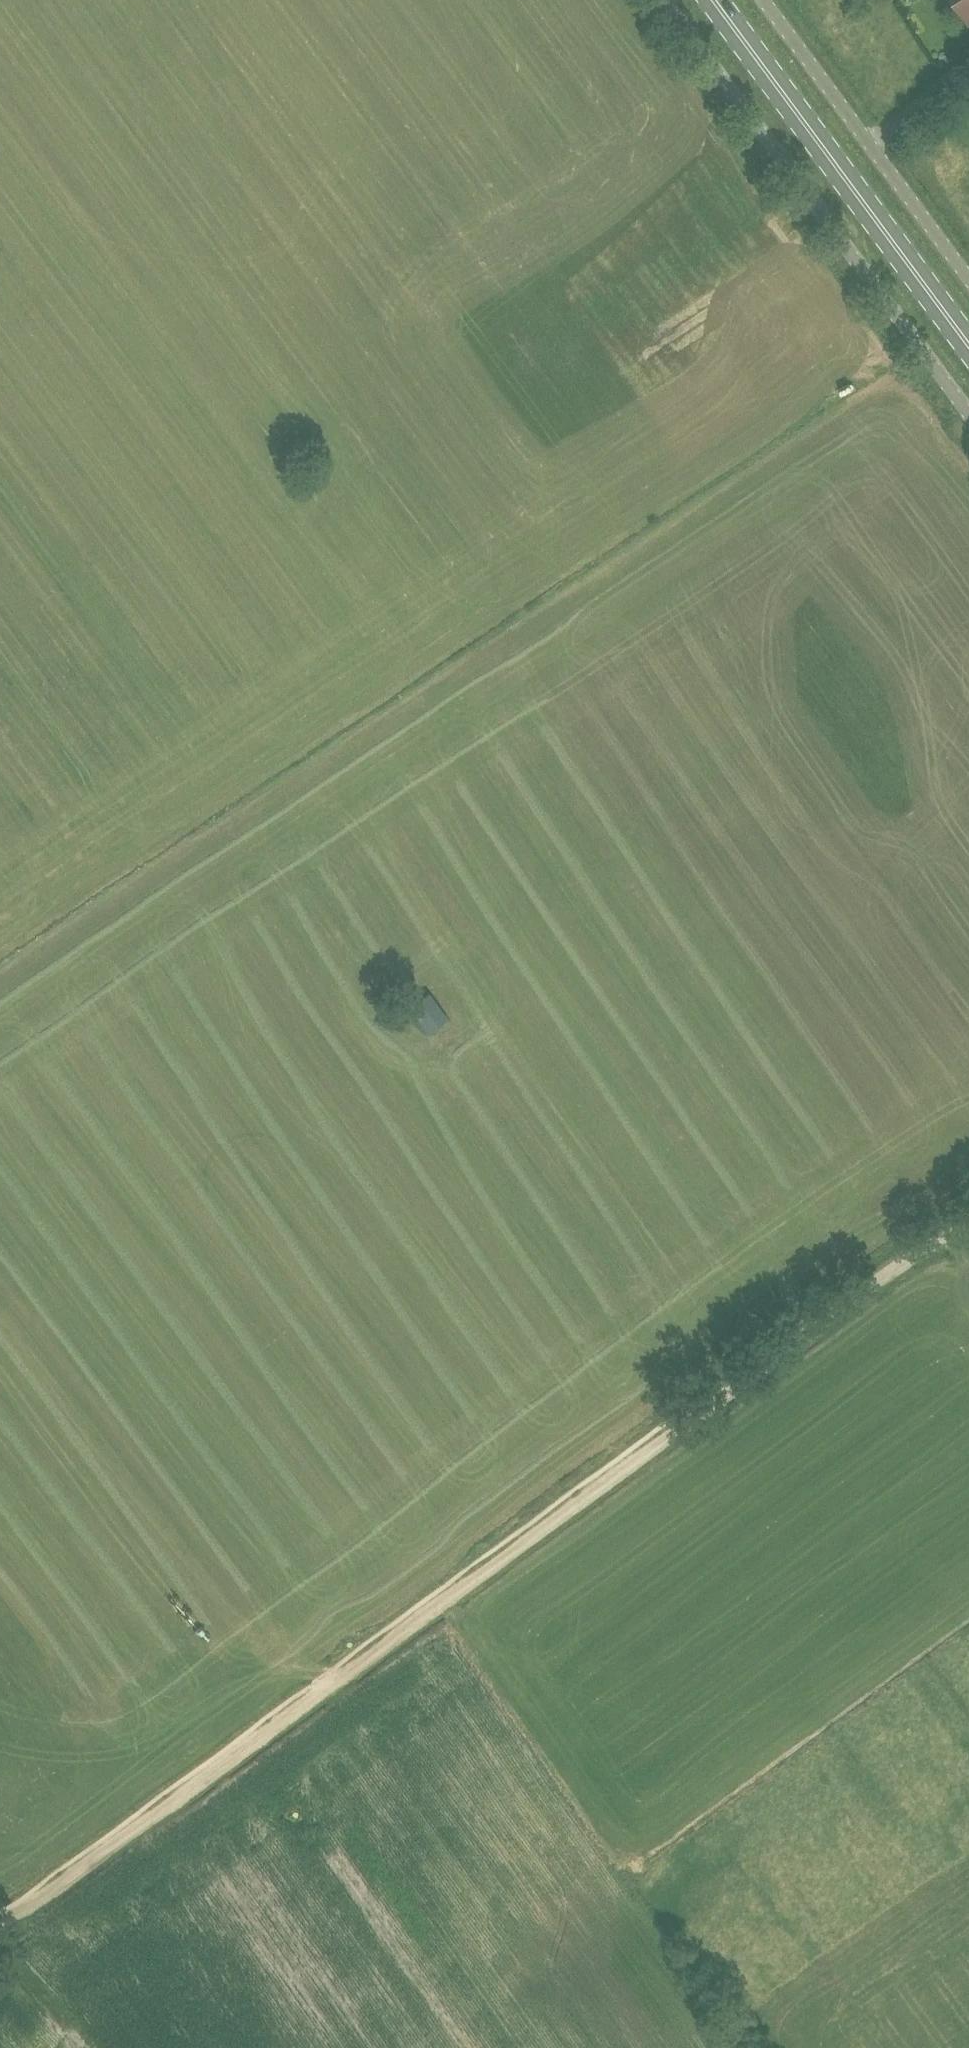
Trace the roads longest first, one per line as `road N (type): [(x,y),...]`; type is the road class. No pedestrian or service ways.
road 1 (track): [(968,1230),(910,1260),(0,1921)]
road 2 (unclassified): [(968,415),(663,0)]
road 3 (primary): [(968,347),(712,0)]
road 4 (unclassified): [(968,279),(763,0)]

